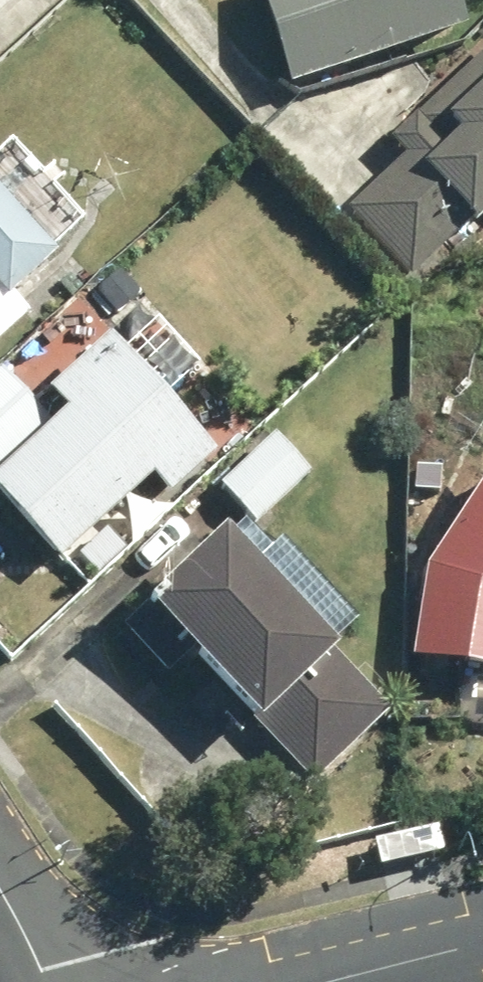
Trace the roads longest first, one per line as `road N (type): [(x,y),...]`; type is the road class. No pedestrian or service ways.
road 1 (tertiary): [(482,927),(302,981)]

